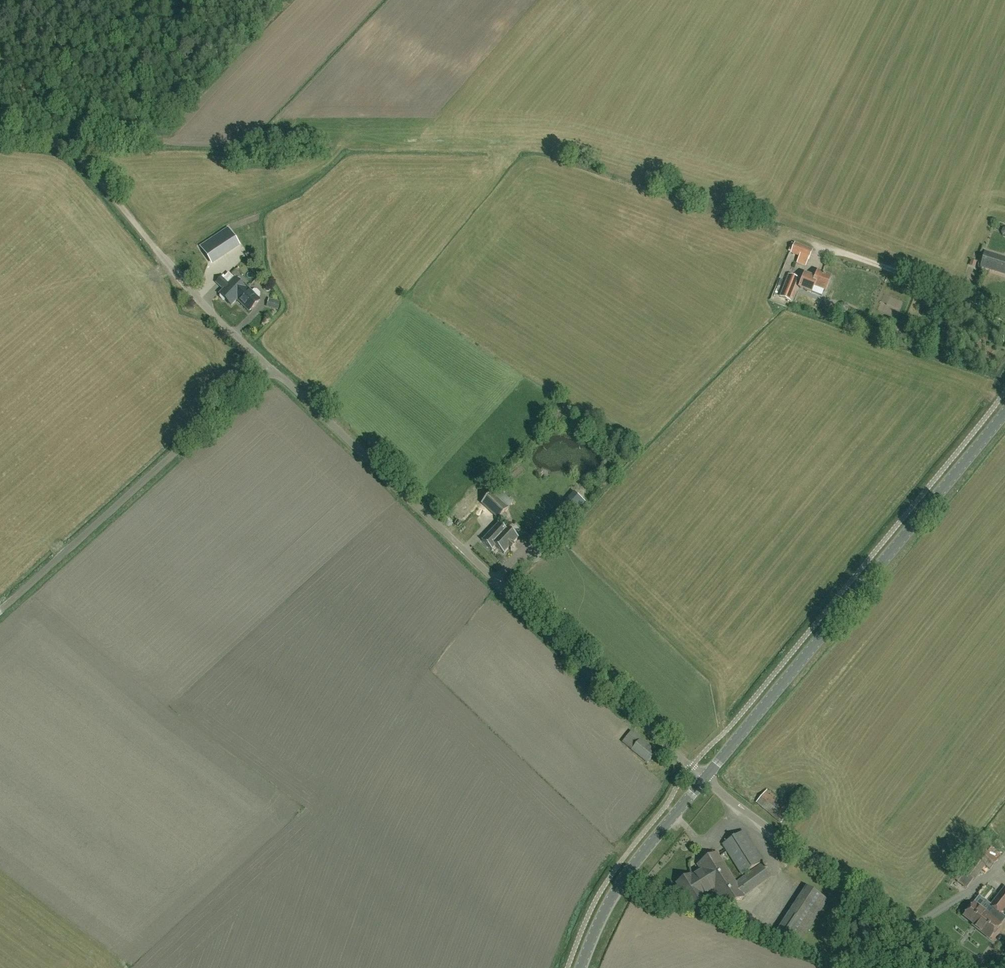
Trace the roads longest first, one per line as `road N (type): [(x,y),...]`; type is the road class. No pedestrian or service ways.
road 1 (unclassified): [(702,780),(272,367)]
road 2 (secondary): [(702,780),(1004,414)]
road 3 (unclassified): [(0,613),(272,367)]
road 4 (unclassified): [(975,967),(702,780)]
road 5 (secondary): [(583,967),(622,882),(702,780)]
road 6 (track): [(152,244),(67,148),(0,139)]
road 7 (unclassified): [(272,367),(152,244)]

